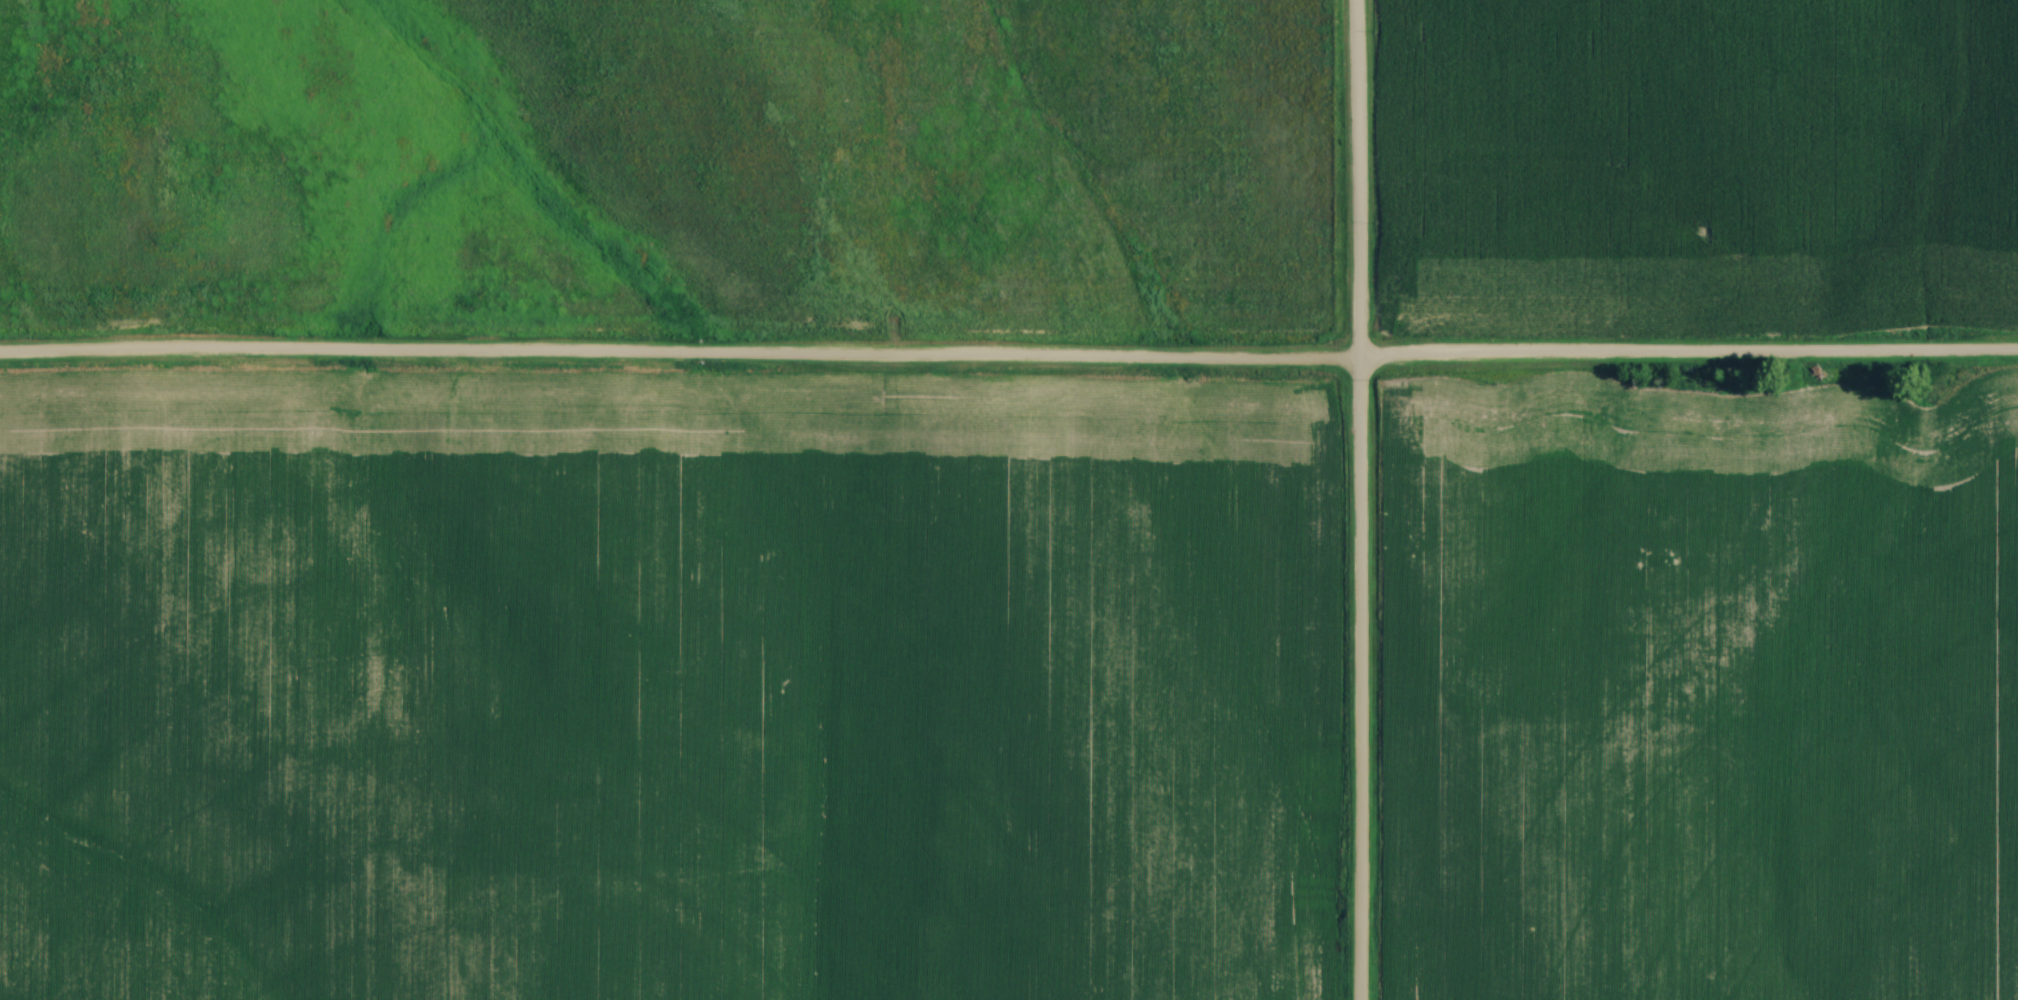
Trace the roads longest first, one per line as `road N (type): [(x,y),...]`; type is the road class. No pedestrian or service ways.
road 1 (residential): [(2017,356),(0,358)]
road 2 (residential): [(1355,999),(1353,0)]

